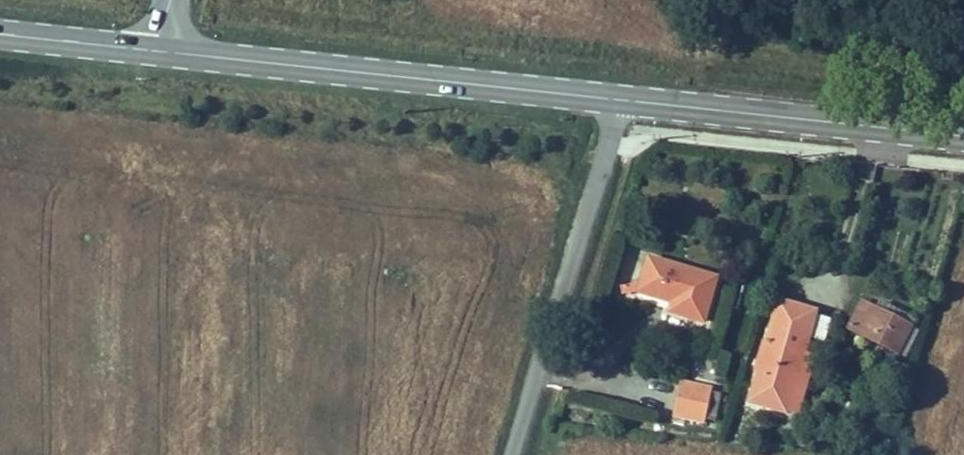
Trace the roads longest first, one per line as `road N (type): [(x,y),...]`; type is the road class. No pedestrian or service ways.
road 1 (secondary): [(622,97),(164,48)]
road 2 (unclassified): [(517,454),(622,97)]
road 3 (secondary): [(963,133),(622,97)]
road 4 (secondary): [(164,48),(0,30)]

